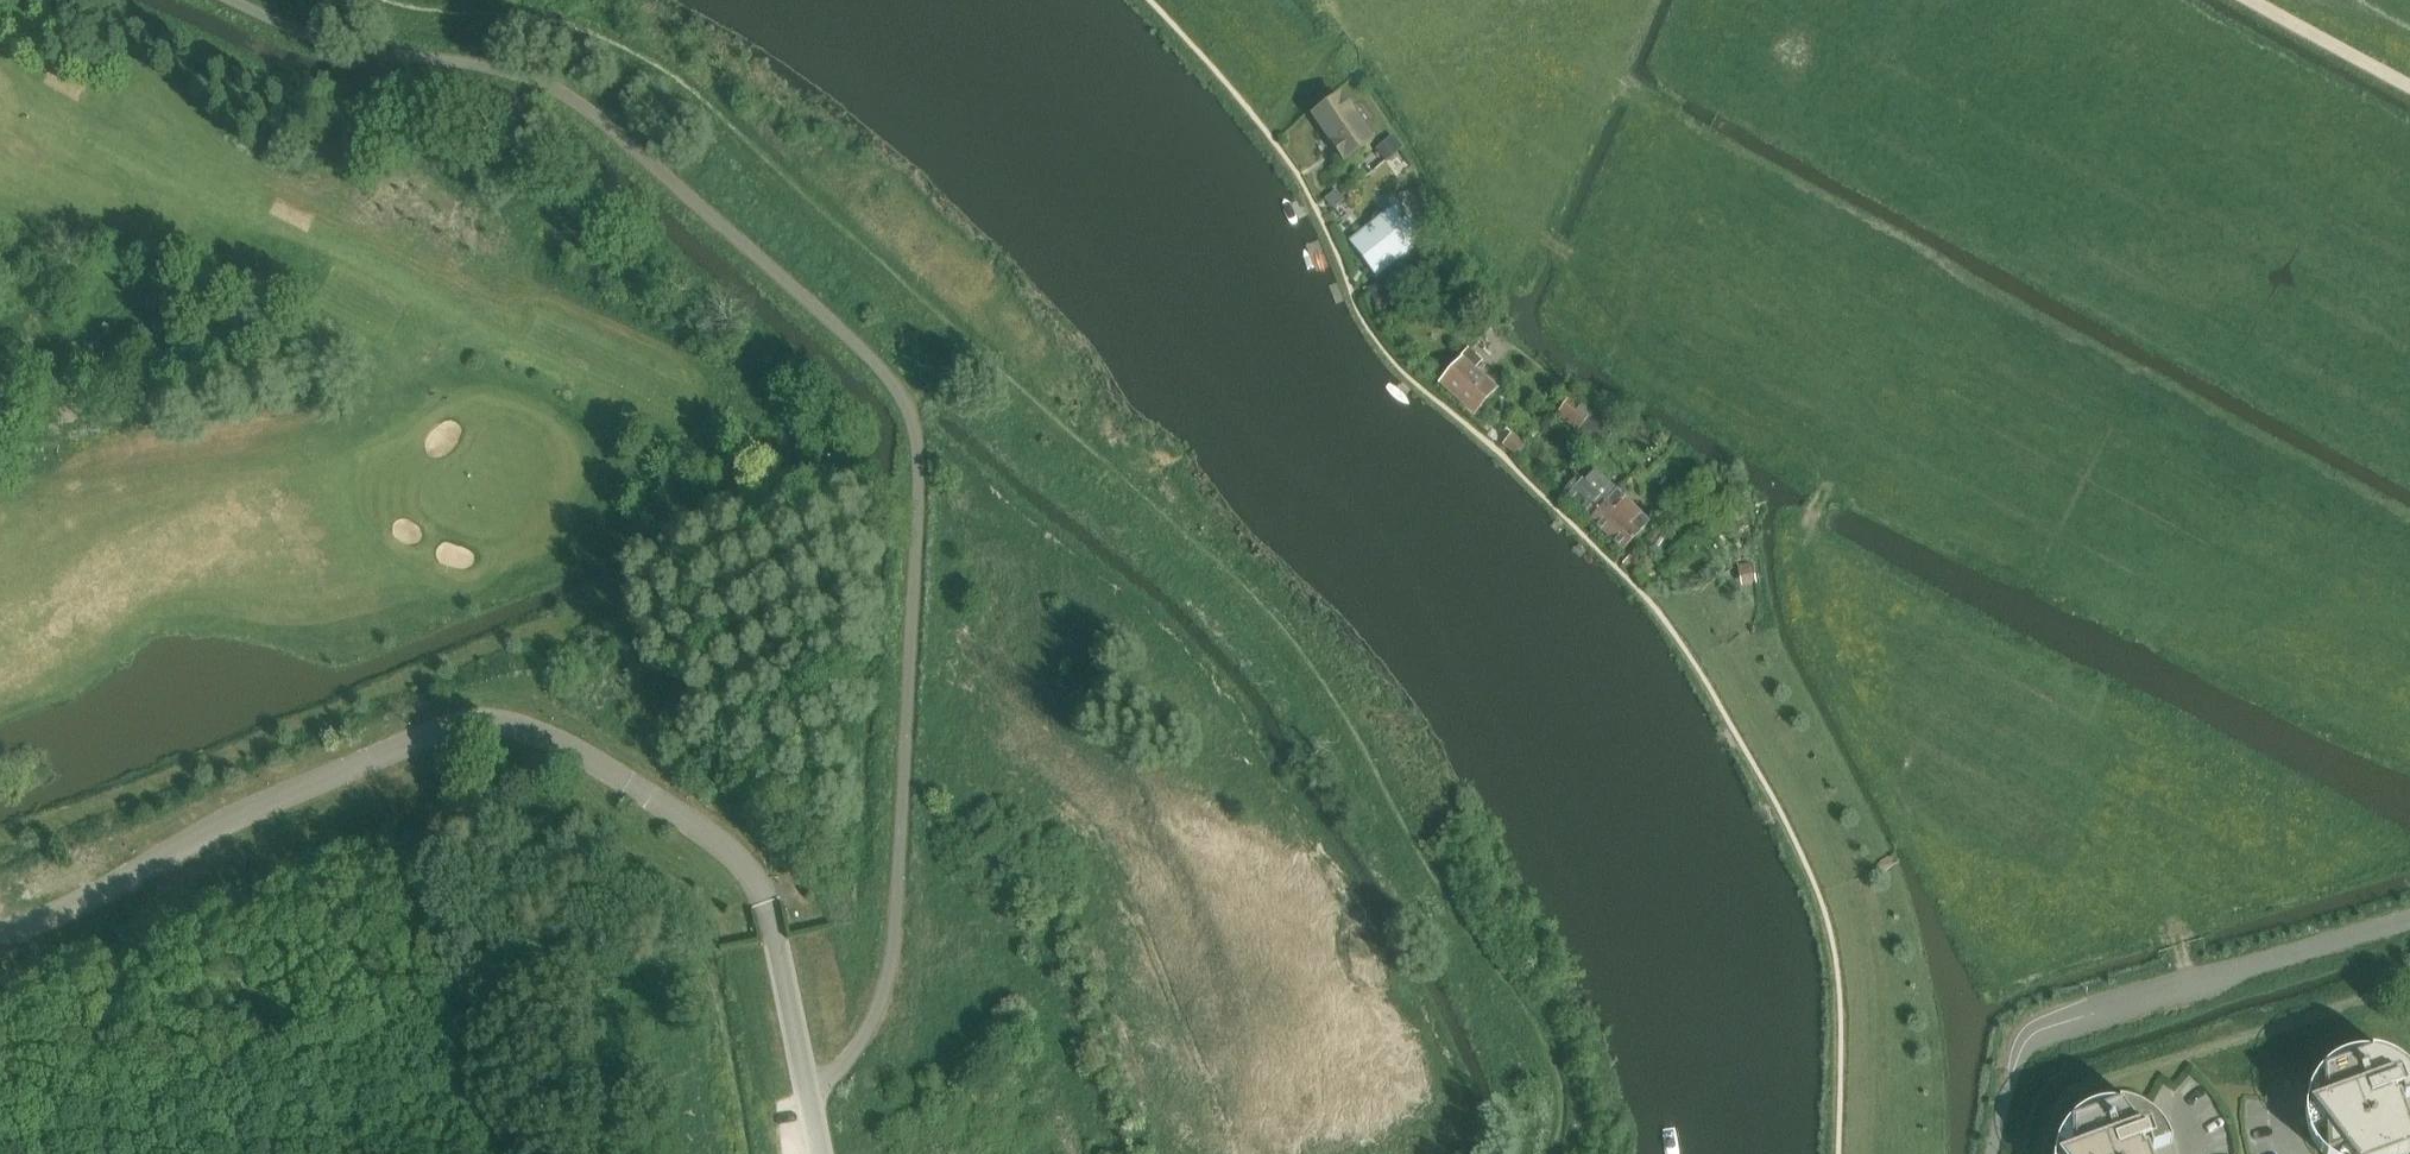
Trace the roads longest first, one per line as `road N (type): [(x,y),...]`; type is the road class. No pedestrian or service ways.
road 1 (unclassified): [(2034,1035),(2409,919)]

